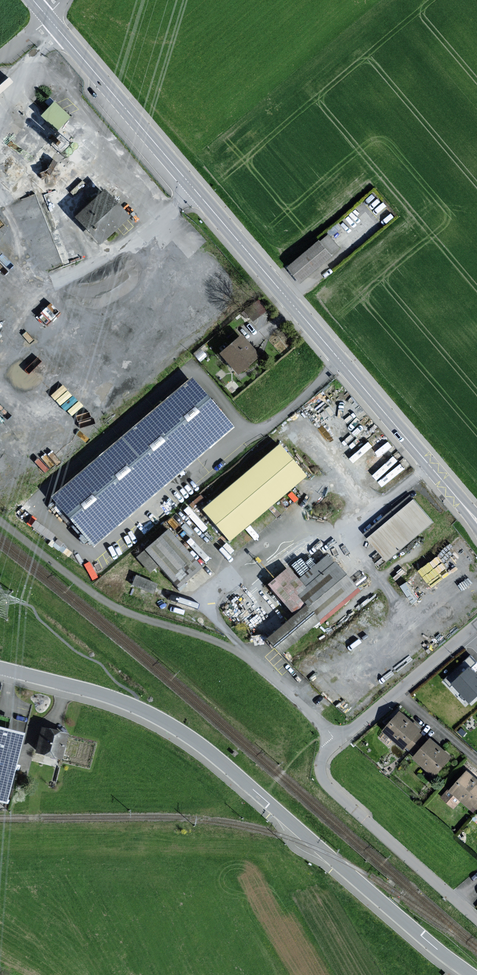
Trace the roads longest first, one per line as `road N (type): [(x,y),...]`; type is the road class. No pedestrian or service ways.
road 1 (secondary): [(48,17),(458,498)]
road 2 (tertiary): [(0,669),(107,697),(178,731),(472,974)]
road 3 (unclassified): [(337,742),(238,652),(110,604),(0,521)]
road 4 (residential): [(454,900),(328,785),(322,765),(337,742)]

